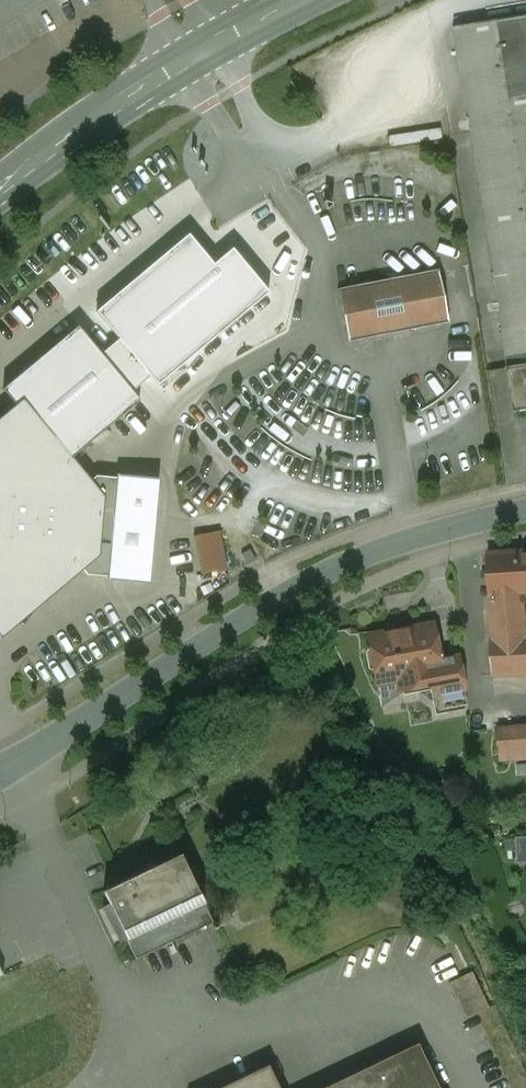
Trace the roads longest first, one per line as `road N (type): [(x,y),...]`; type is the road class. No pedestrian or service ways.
road 1 (tertiary): [(0,769),(247,616),(349,565),(525,511)]
road 2 (secondary): [(0,192),(67,138),(199,56)]
road 3 (unclassified): [(199,56),(265,166)]

